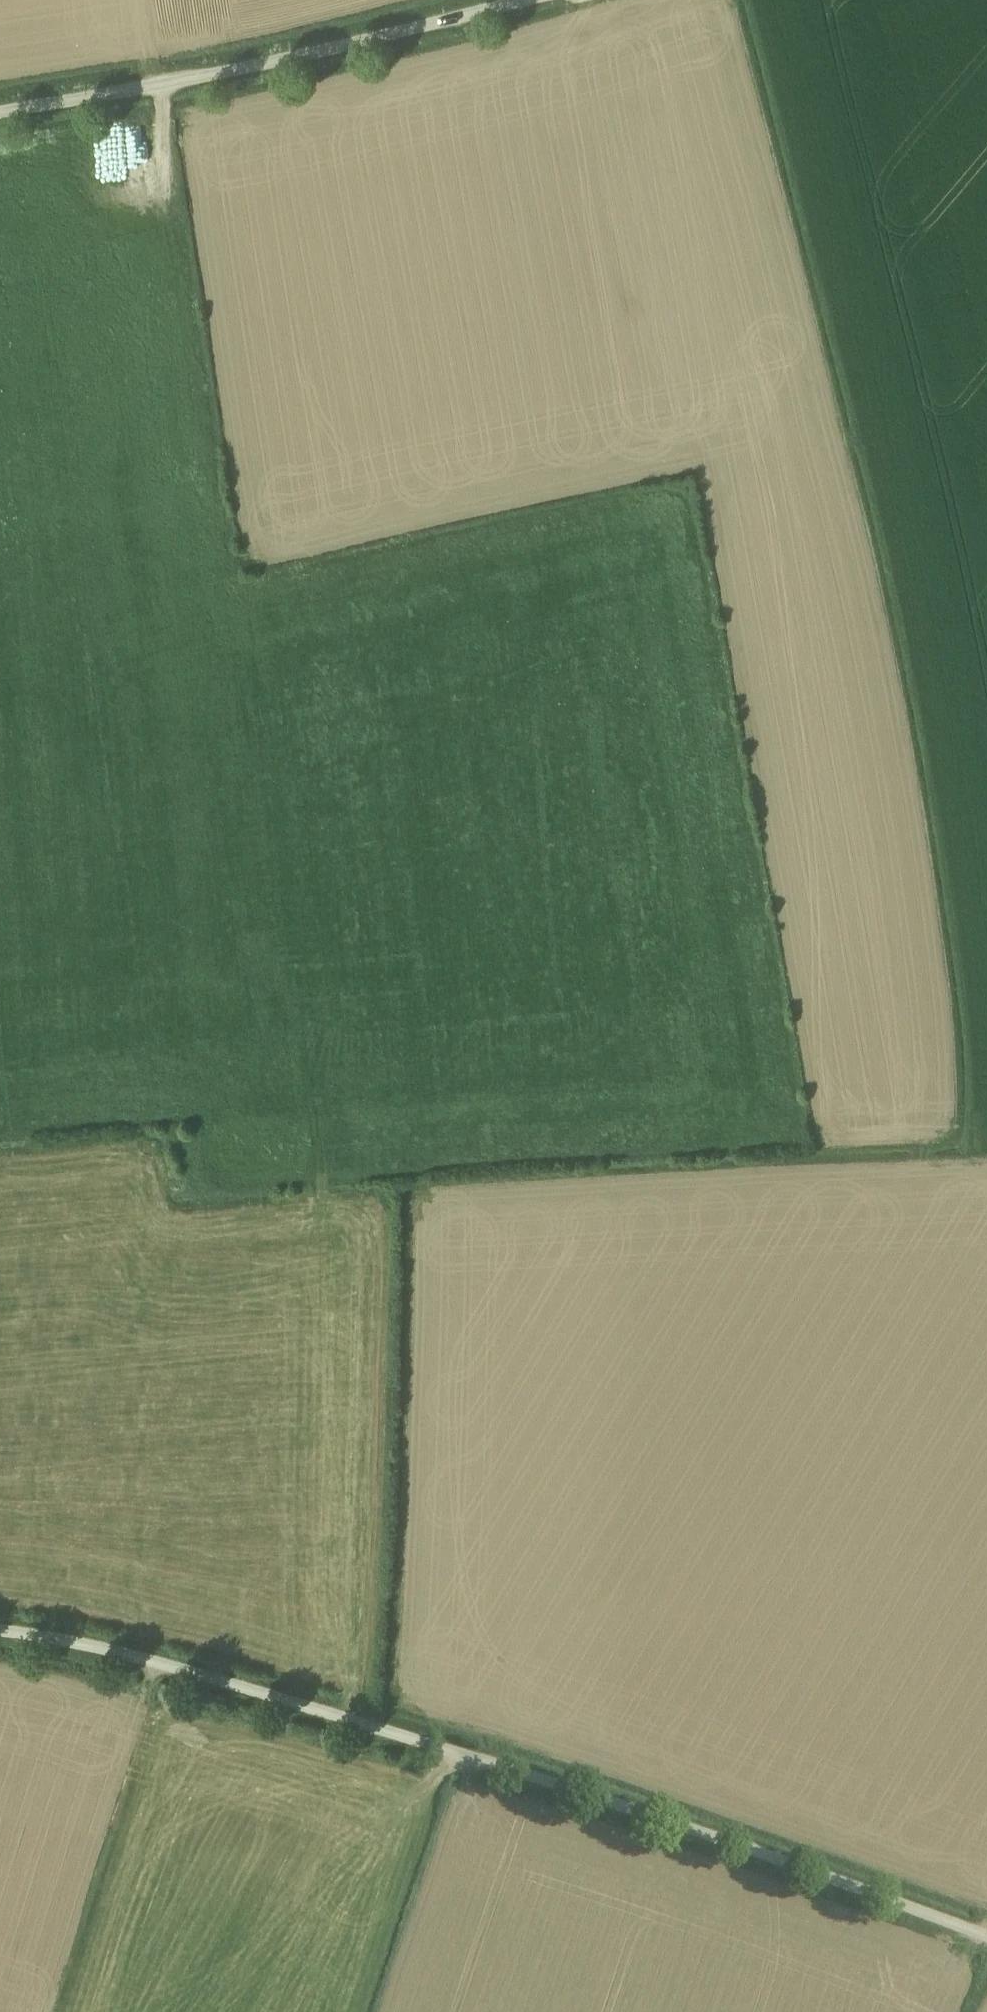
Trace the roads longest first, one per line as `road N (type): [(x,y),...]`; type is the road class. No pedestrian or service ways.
road 1 (unclassified): [(986,1935),(573,1789),(177,1667),(0,1628)]
road 2 (unclassified): [(0,112),(227,71),(531,0)]

